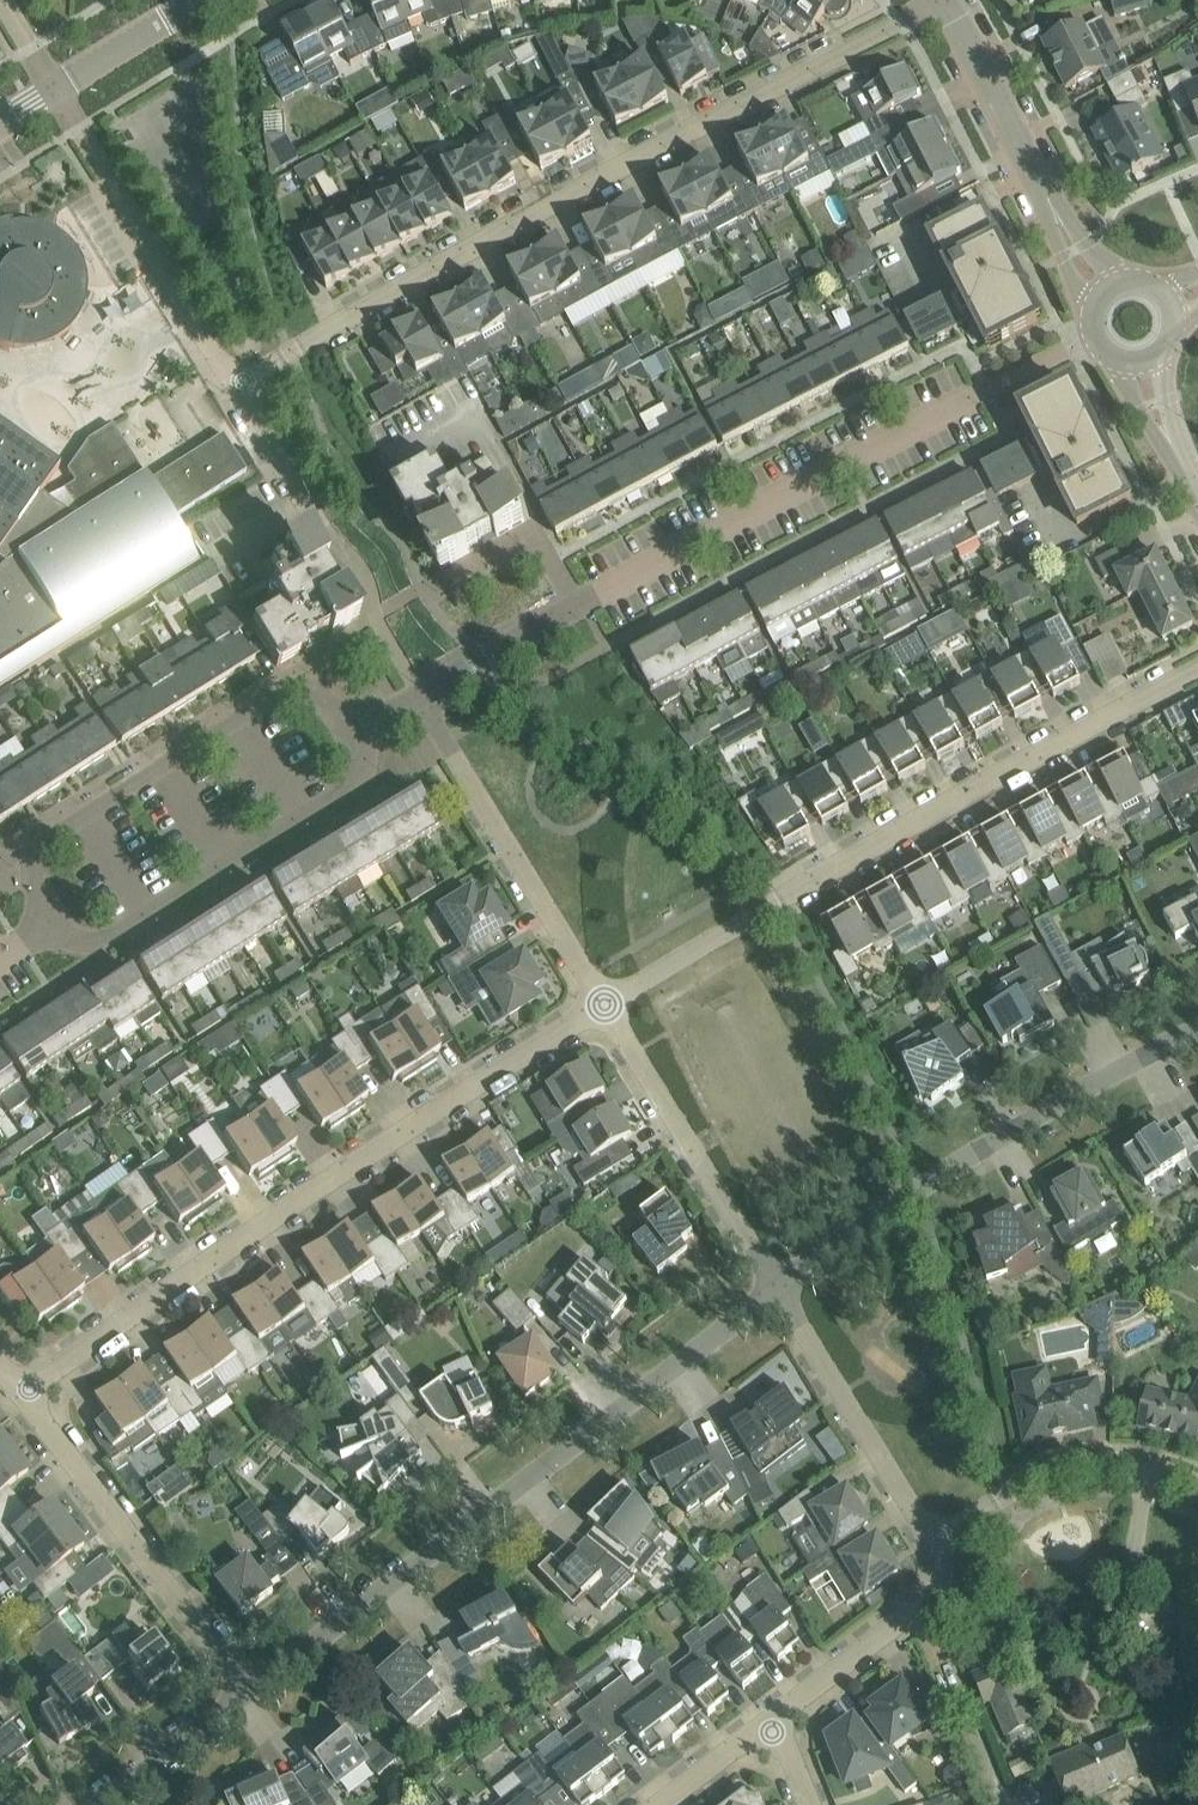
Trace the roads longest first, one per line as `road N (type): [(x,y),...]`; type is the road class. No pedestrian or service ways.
road 1 (residential): [(234,388),(942,0)]
road 2 (residential): [(420,695),(1095,335)]
road 3 (residential): [(24,1396),(606,1006)]
road 4 (residential): [(606,1006),(998,775),(1197,672)]
road 5 (residential): [(249,1696),(779,1288)]
road 6 (residential): [(779,1288),(919,1188),(1083,1089),(1197,1032)]
road 7 (residential): [(56,926),(32,862),(83,813),(161,760),(270,694),(299,689),(337,704),(361,727)]
road 8 (residential): [(361,727),(373,756),(368,784),(127,936),(80,940),(56,926)]
road 9 (residential): [(249,1696),(24,1396)]
road 10 (residential): [(606,1006),(420,695)]
road 11 (residential): [(234,388),(55,89)]
road 12 (residential): [(779,1288),(606,1006)]
road 13 (residential): [(941,1532),(925,1524),(779,1288)]
road 14 (residential): [(941,1532),(998,1496),(1090,1462),(1197,1483)]
road 15 (residential): [(771,1714),(944,1580),(941,1532)]
road 16 (residential): [(225,553),(308,505),(234,388)]
road 17 (unclassified): [(943,0),(1039,181)]
road 18 (residential): [(103,1804),(249,1696)]
road 19 (unclassified): [(55,89),(203,0)]
road 20 (residential): [(654,1804),(771,1714)]
road 21 (unclassified): [(1039,181),(1093,316)]
road 22 (unclassified): [(1121,282),(1039,181)]
road 23 (unclassified): [(1121,360),(1183,468)]
road 24 (unclassified): [(1183,468),(1165,348)]

